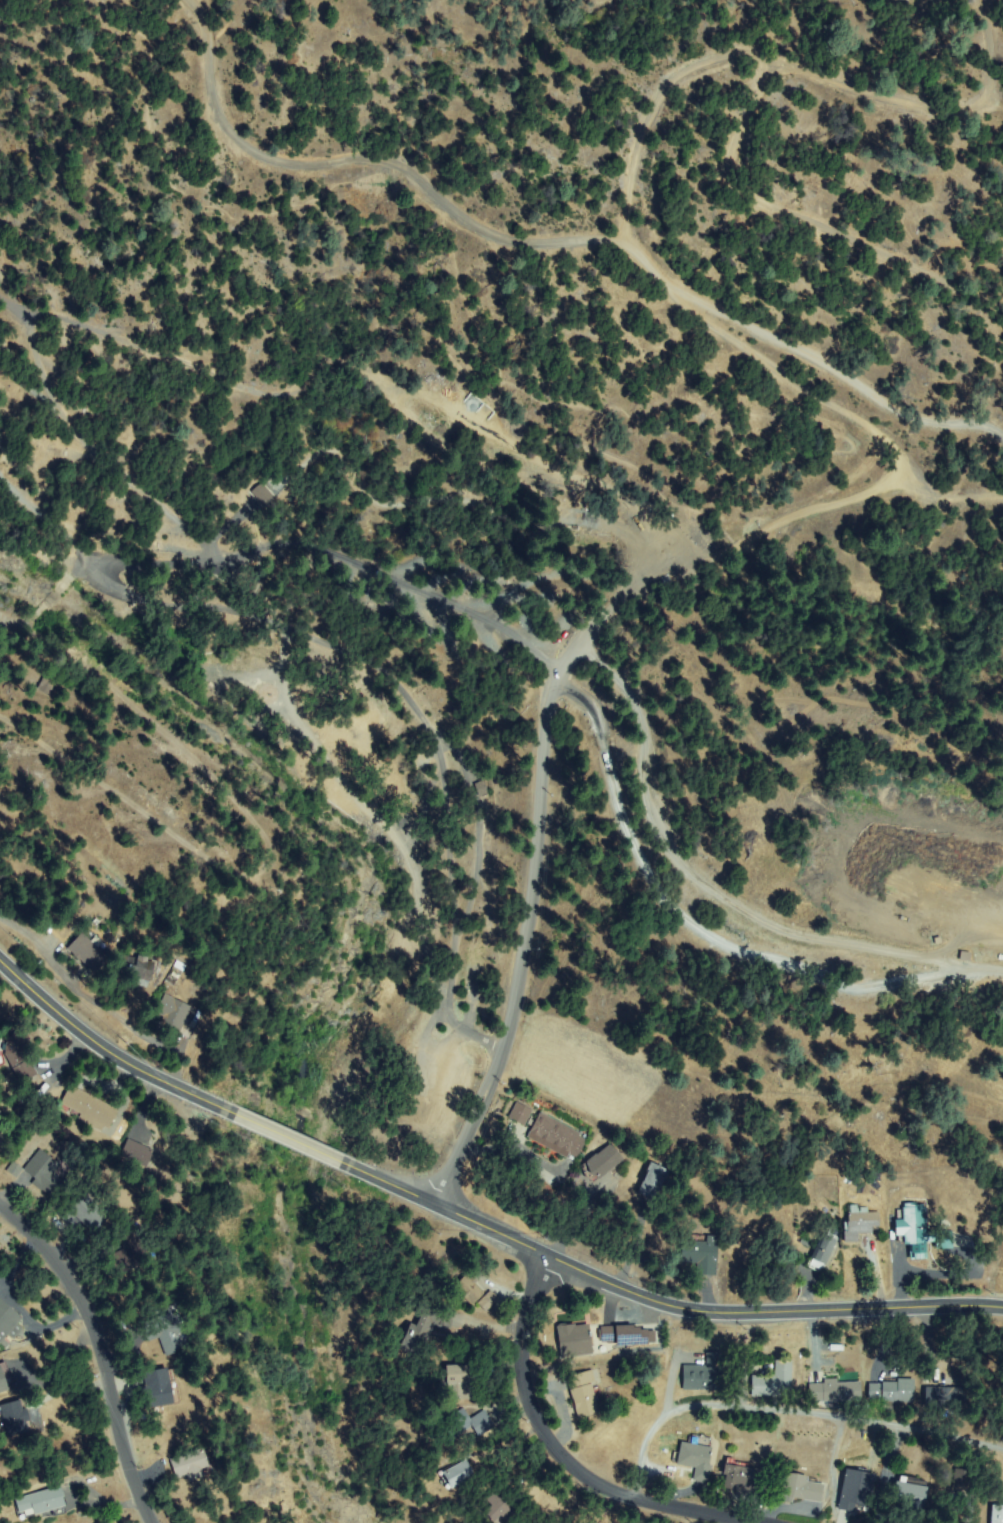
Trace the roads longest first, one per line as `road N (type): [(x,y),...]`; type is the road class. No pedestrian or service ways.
road 1 (residential): [(435,1201),(485,1100),(515,1007),(562,666),(639,593),(815,505),(865,497),(1002,498)]
road 2 (residential): [(1002,109),(926,106),(748,51),(718,55),(693,65),(665,94),(634,179),(627,240),(650,268),(700,316),(905,448),(922,495)]
road 3 (residential): [(1002,1307),(738,1314),(661,1305),(347,1164)]
road 4 (residential): [(1002,971),(799,933),(757,919),(686,871),(652,814),(639,706),(604,622)]
road 5 (track): [(627,240),(544,238),(486,226),(392,158),(303,163),(260,153),(219,105),(210,40),(190,0)]
road 6 (residential): [(1002,304),(734,181),(738,146),(774,61)]
road 7 (residential): [(751,1522),(628,1503),(548,1443),(532,1418),(522,1351),(547,1256)]
road 8 (residential): [(0,1204),(34,1235),(80,1300),(125,1453),(155,1522)]
road 9 (residential): [(234,1113),(102,1047),(0,963)]
road 10 (track): [(437,194),(442,0)]
road 11 (residential): [(983,0),(997,93),(971,110)]
road 12 (residential): [(347,1164),(234,1113)]

